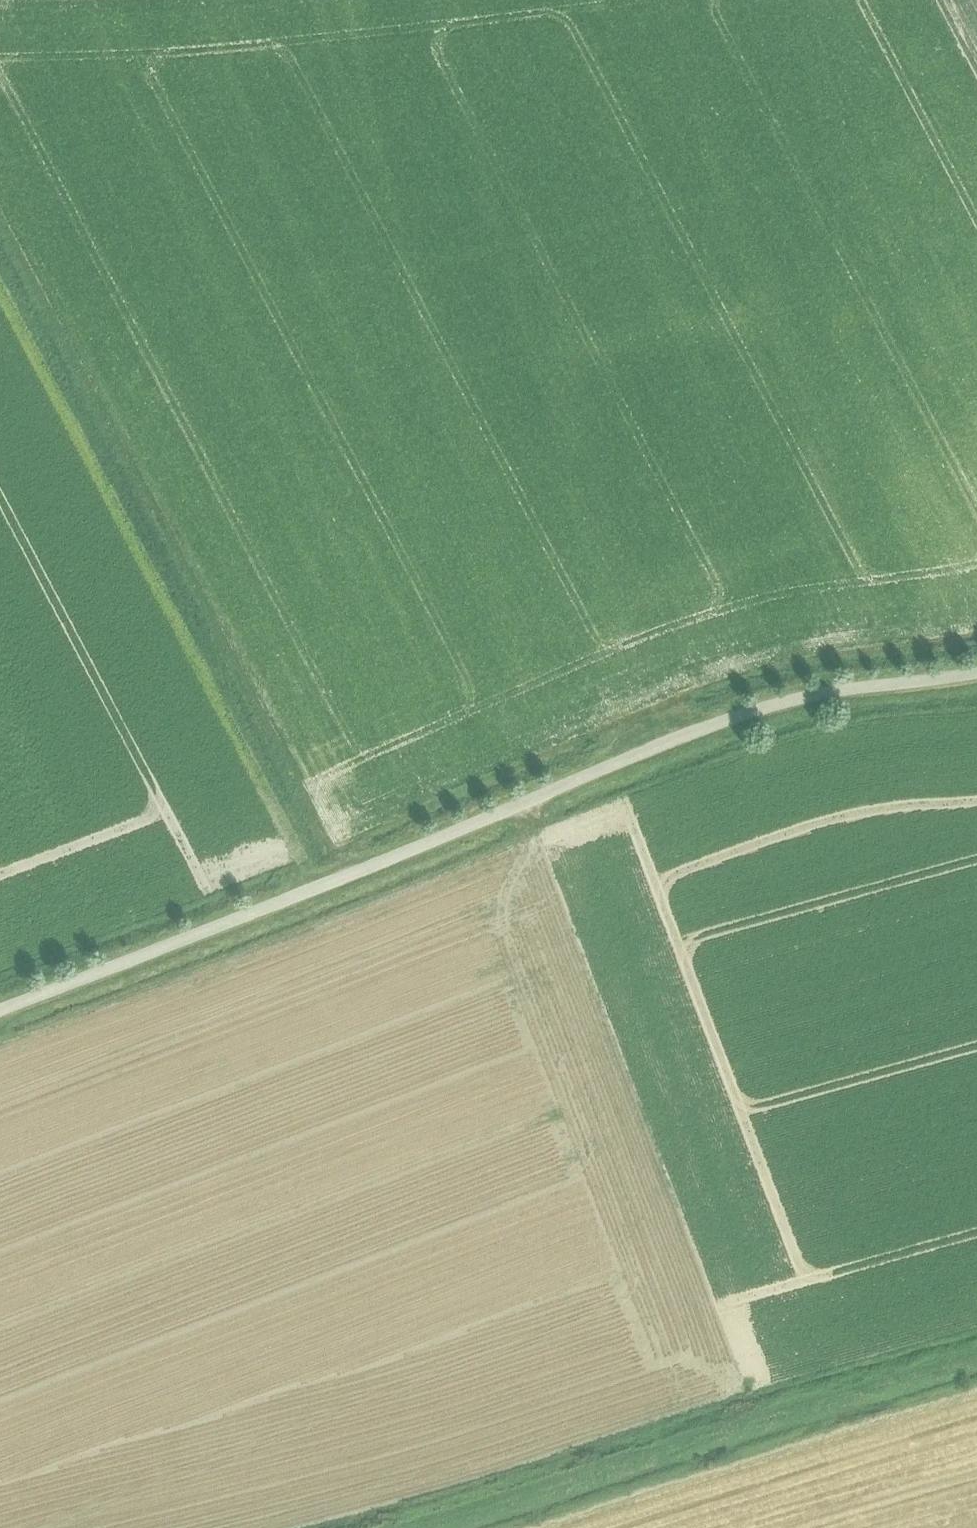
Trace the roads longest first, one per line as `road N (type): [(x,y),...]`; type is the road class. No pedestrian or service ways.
road 1 (unclassified): [(0,1007),(774,701),(976,667)]
road 2 (track): [(414,1527),(976,1362)]

